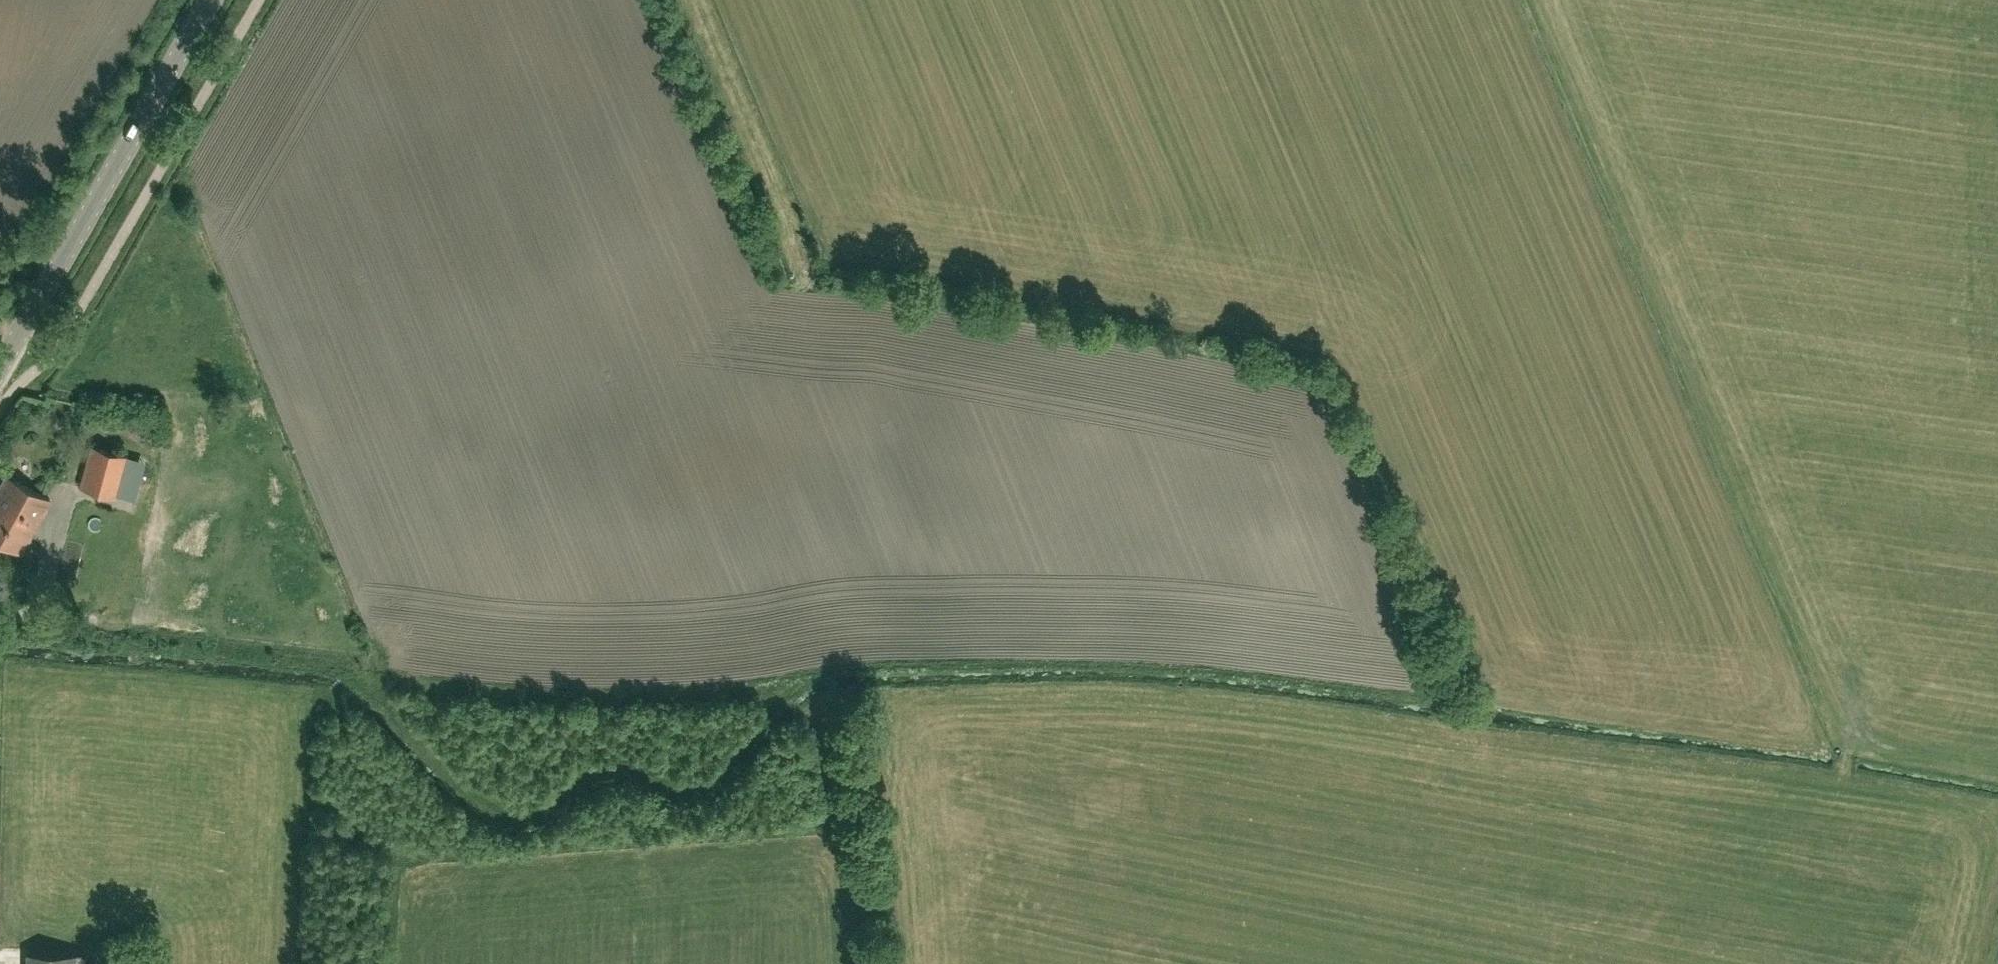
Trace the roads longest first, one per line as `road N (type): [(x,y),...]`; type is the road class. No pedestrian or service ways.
road 1 (tertiary): [(0,366),(217,0)]

